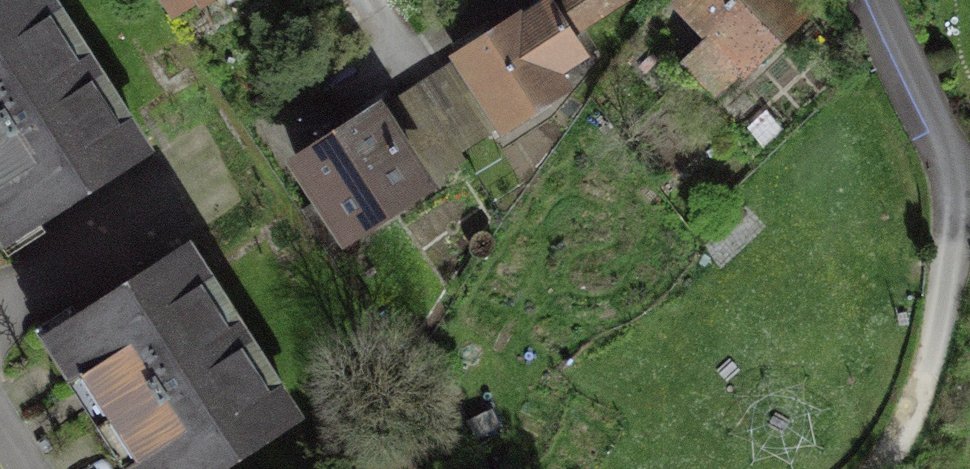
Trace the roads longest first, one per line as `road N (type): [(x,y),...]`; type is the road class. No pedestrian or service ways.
road 1 (residential): [(963,259),(945,148),(868,0)]
road 2 (track): [(869,468),(909,430),(943,365),(963,259)]

